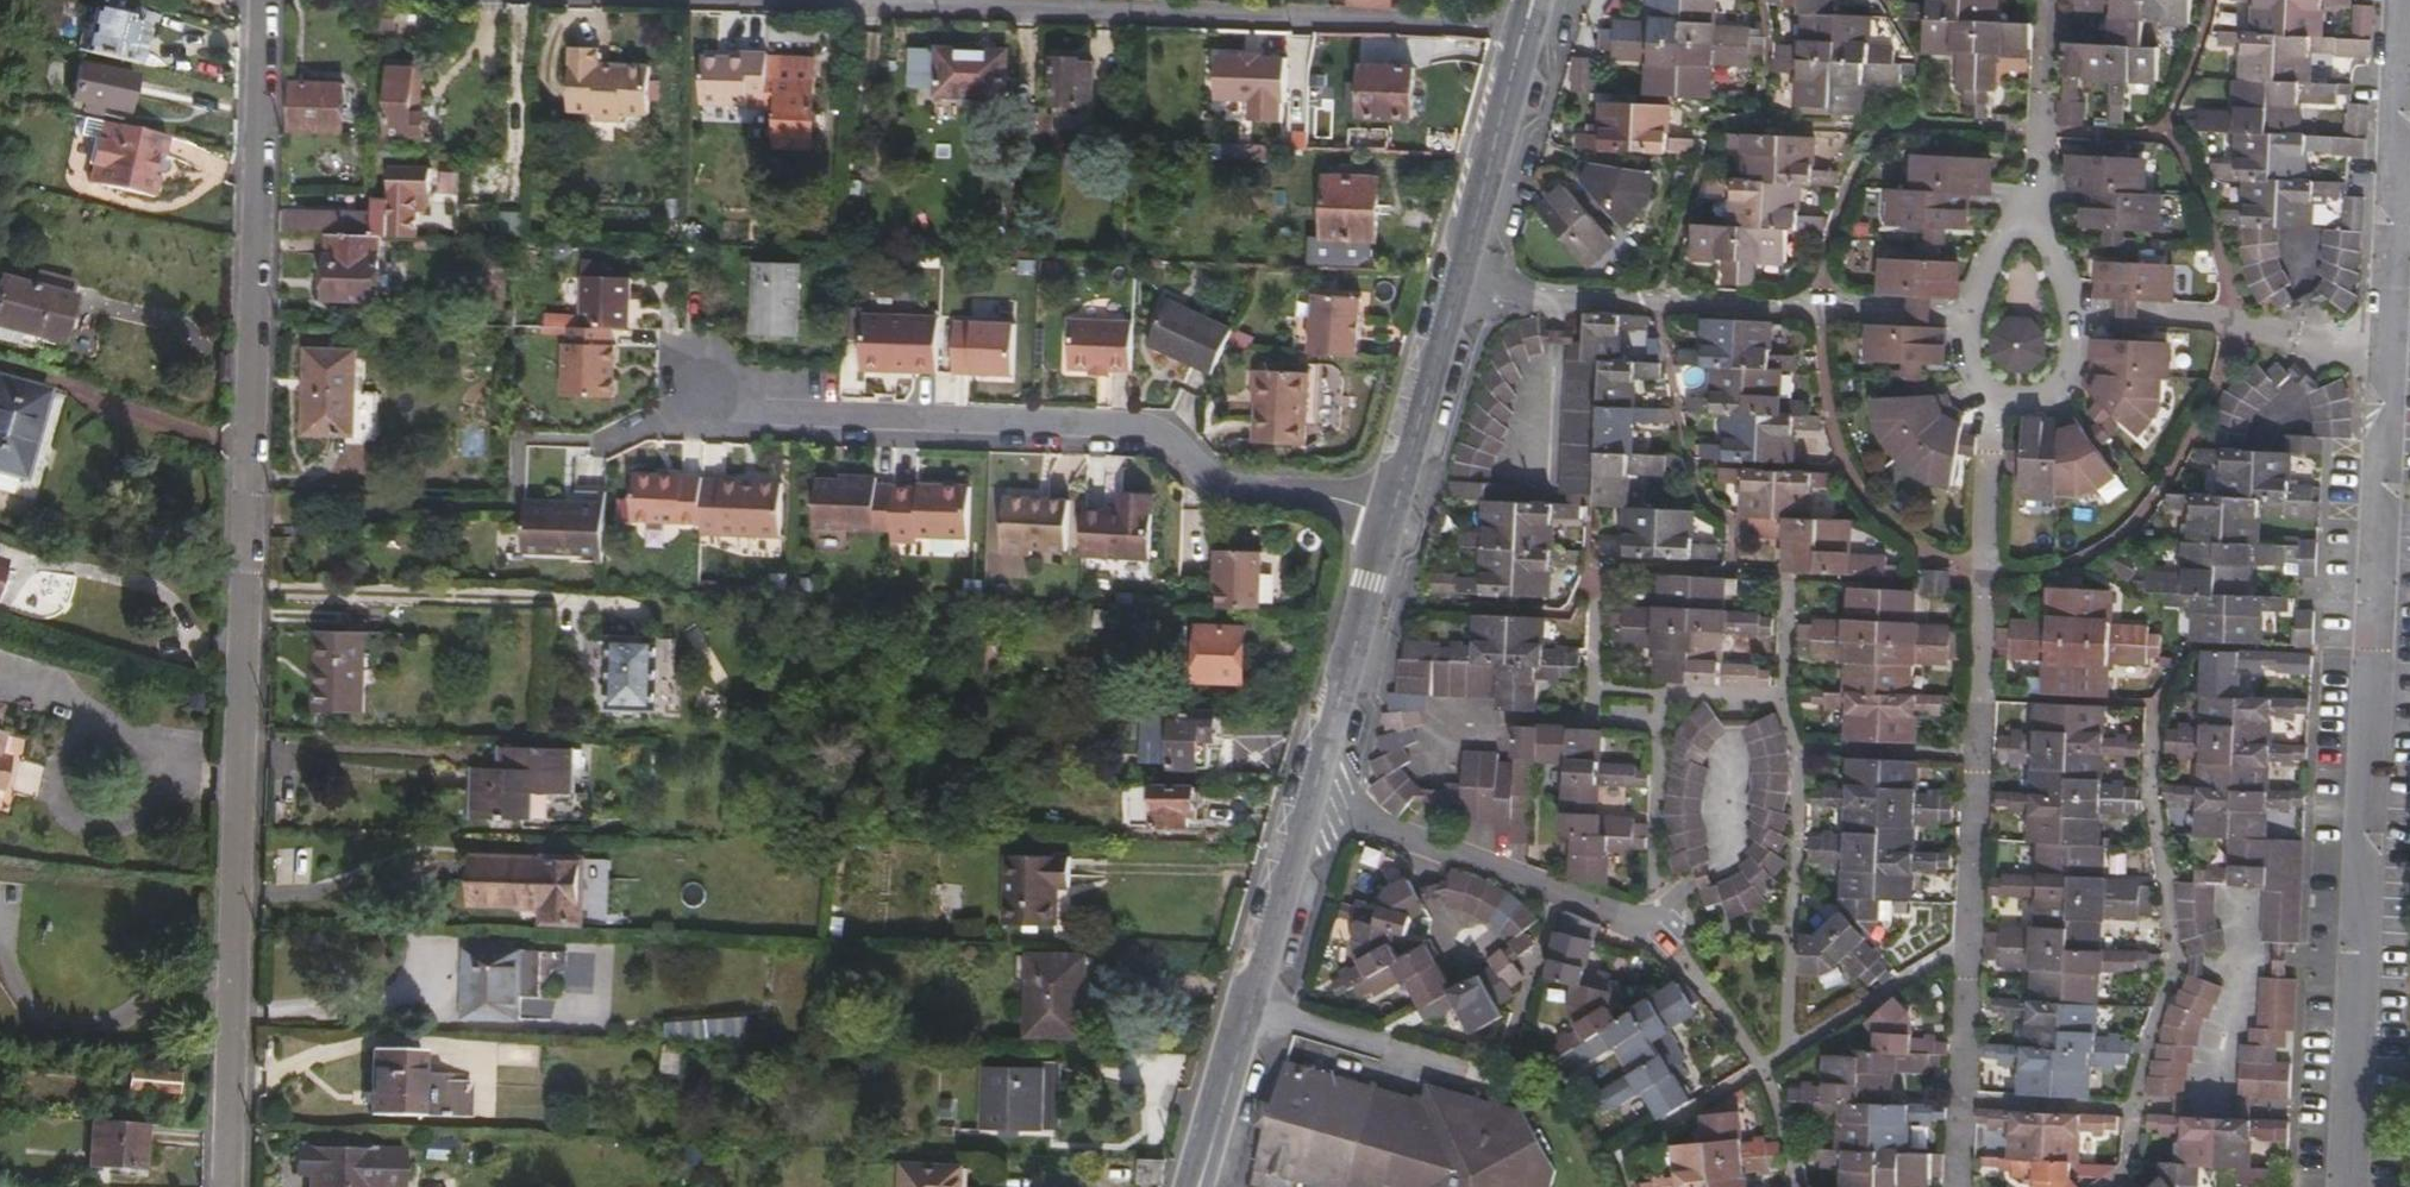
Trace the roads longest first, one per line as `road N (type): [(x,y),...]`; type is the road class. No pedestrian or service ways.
road 1 (residential): [(268,0),(243,596),(233,1186)]
road 2 (secondary): [(1198,1186),(1460,288)]
road 3 (residential): [(2356,1186),(2393,340)]
road 4 (residential): [(774,0),(1523,29)]
road 5 (residential): [(1460,288),(1970,313)]
road 6 (residential): [(2393,340),(2408,0)]
road 7 (residential): [(2076,311),(2197,311),(2307,334),(2393,340)]
road 8 (secondary): [(1460,288),(1523,29)]
road 9 (residential): [(2076,311),(2074,356),(2062,387),(2041,402),(2000,402),(1981,387),(1971,367),(1970,313)]
road 10 (residential): [(1970,313),(1994,251),(2026,216),(2054,253),(2076,311)]

